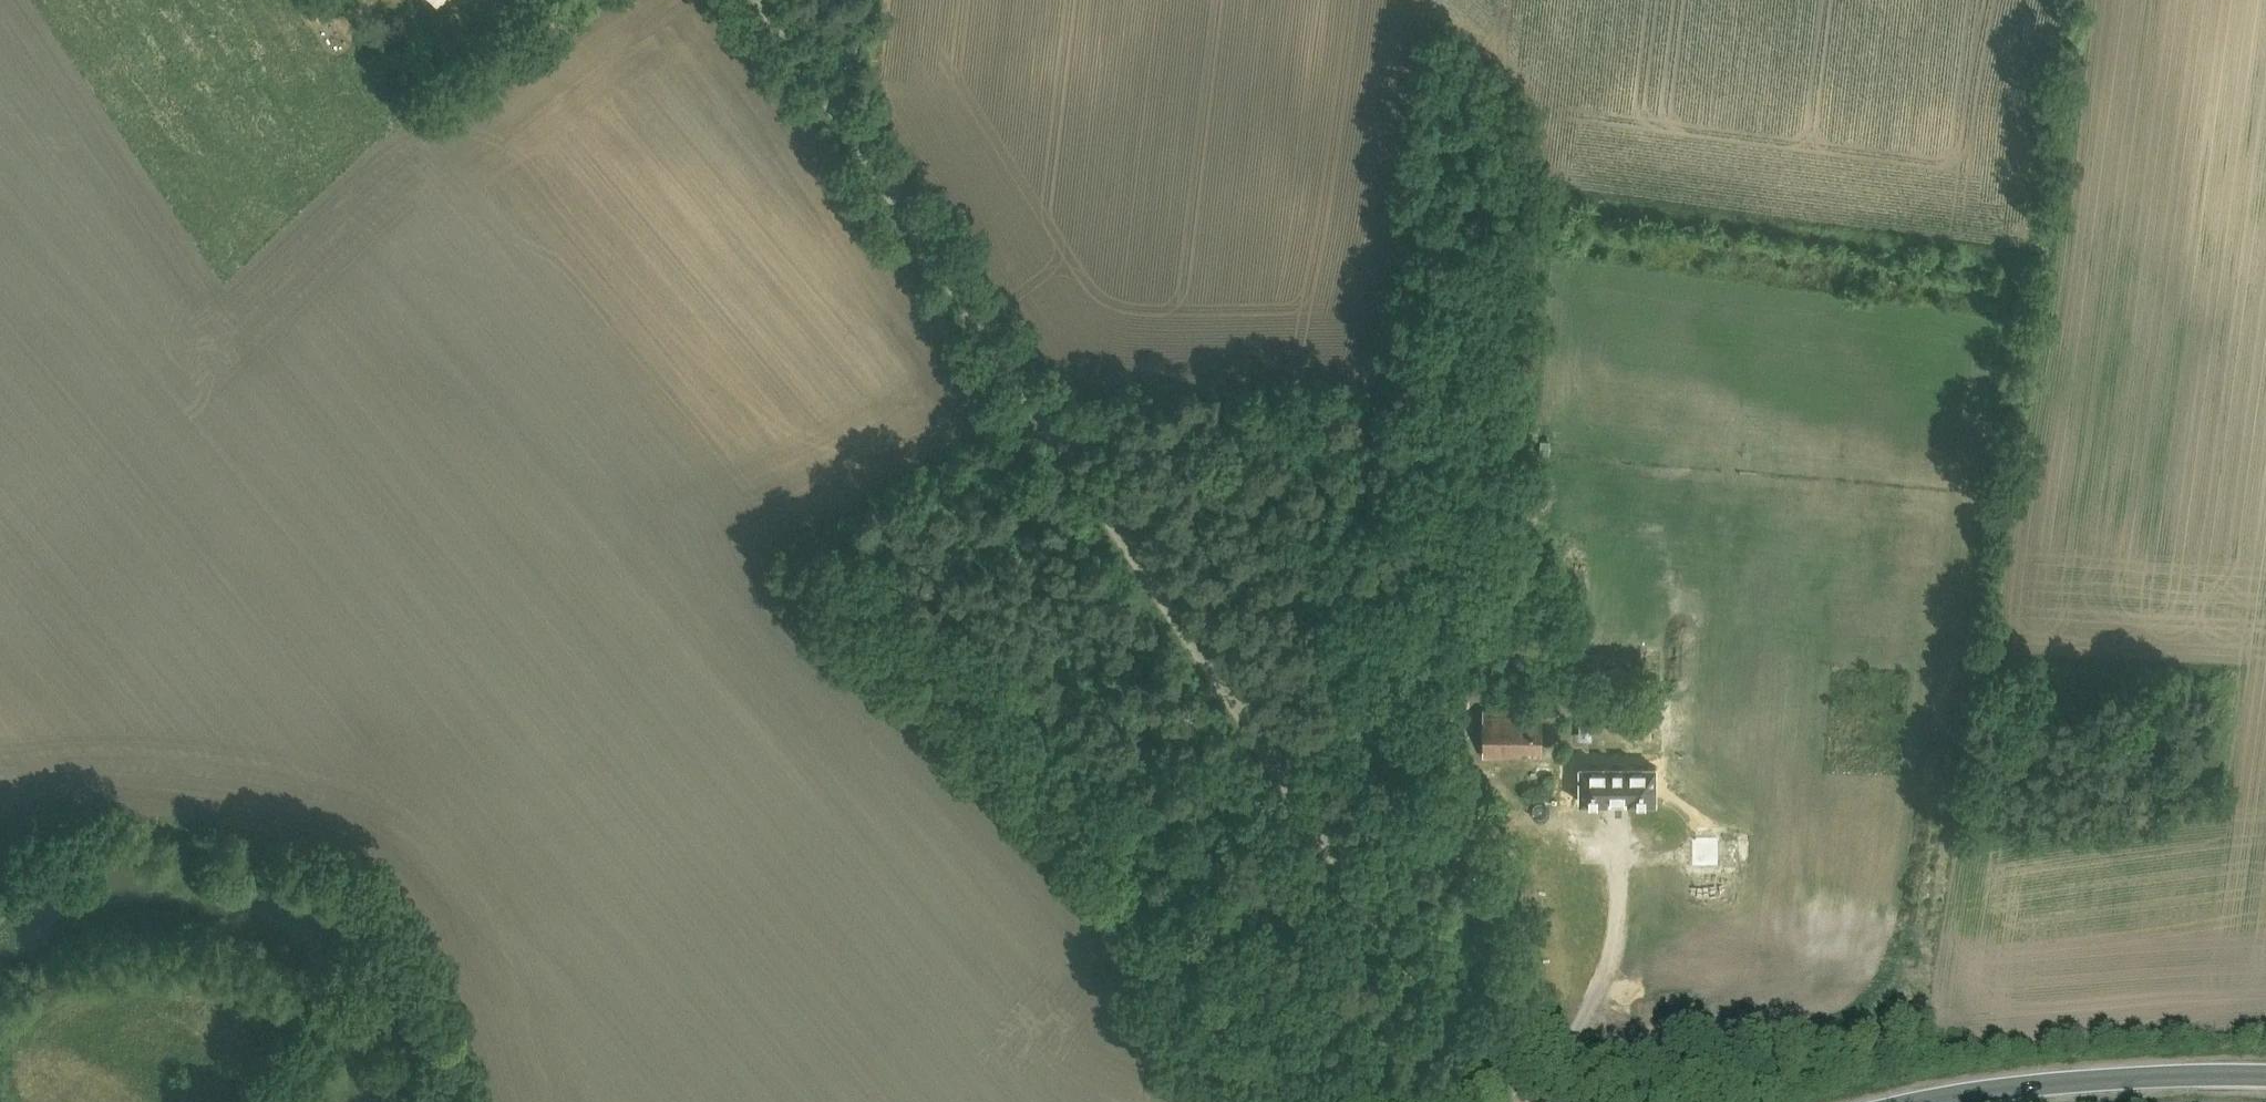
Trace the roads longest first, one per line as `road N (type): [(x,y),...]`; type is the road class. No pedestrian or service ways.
road 1 (unclassified): [(1509,1101),(765,0)]
road 2 (tertiary): [(1934,1101),(2010,1088),(2265,1081)]

